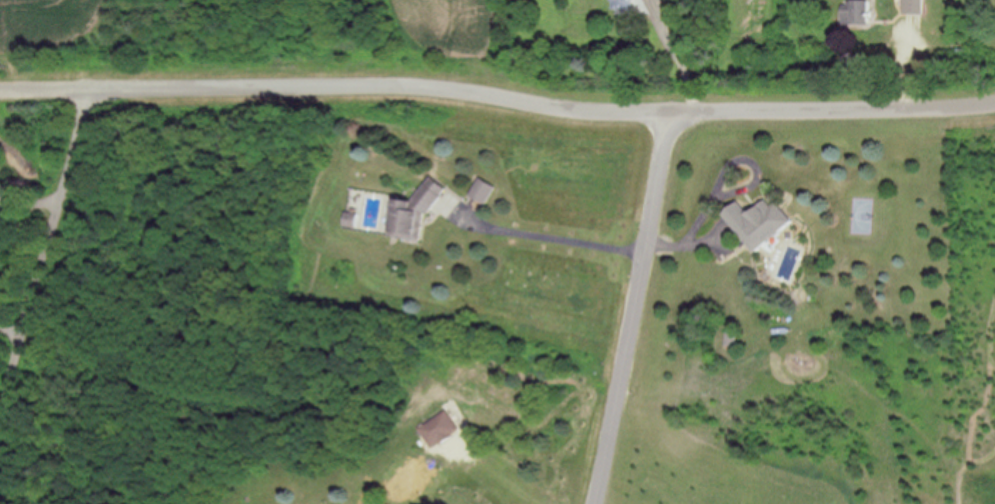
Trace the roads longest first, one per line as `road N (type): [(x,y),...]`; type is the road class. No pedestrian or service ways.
road 1 (residential): [(994,103),(666,112),(571,109),(384,83),(0,88)]
road 2 (residential): [(666,112),(601,503)]
road 3 (residential): [(88,88),(0,410)]

